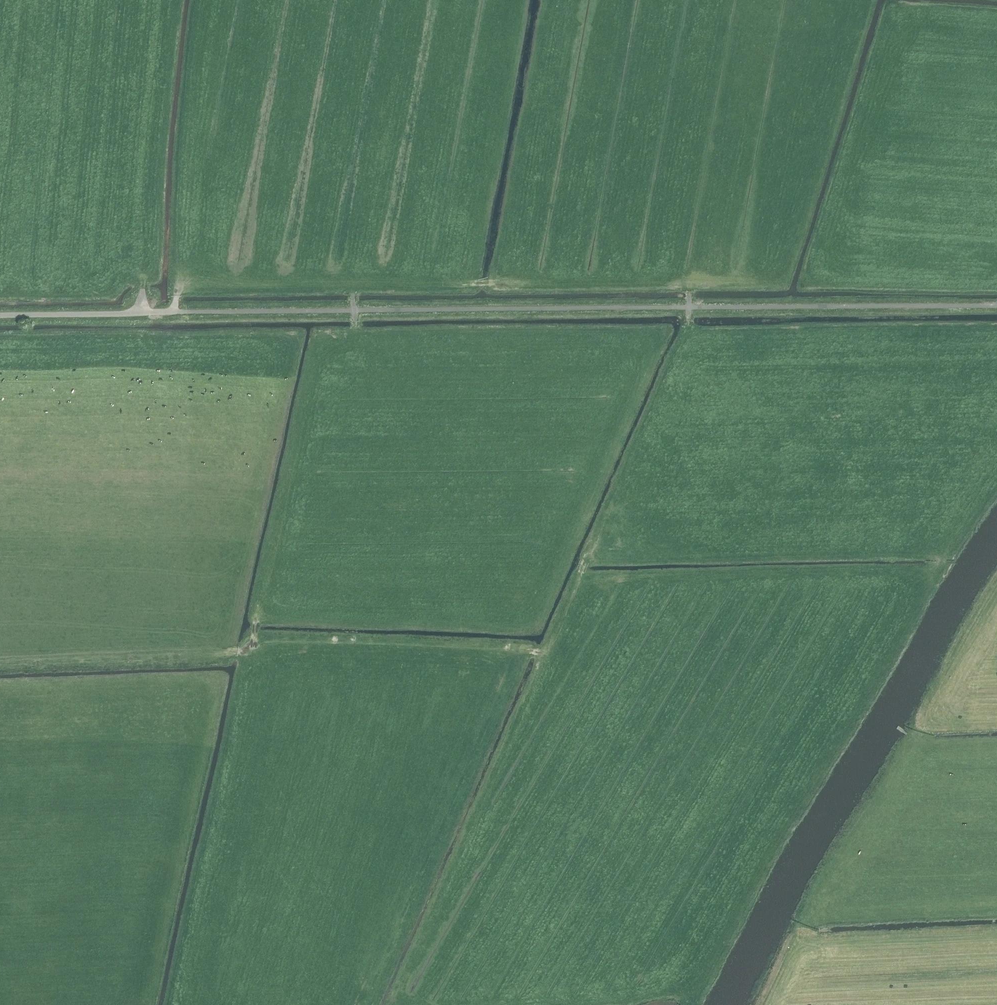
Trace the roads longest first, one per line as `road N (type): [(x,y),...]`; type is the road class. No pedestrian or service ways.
road 1 (unclassified): [(0,316),(161,312)]

